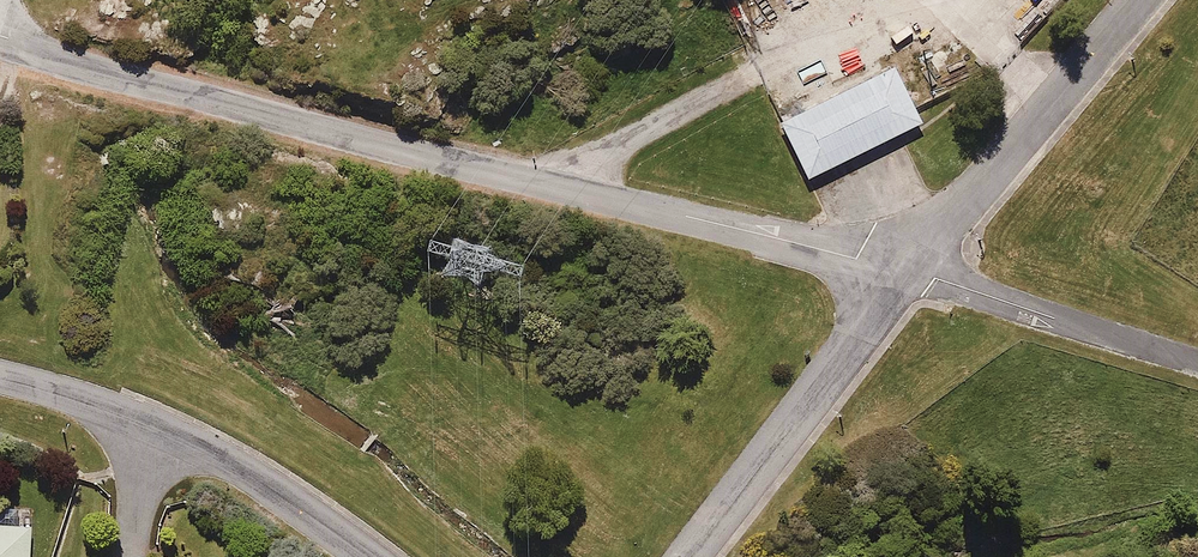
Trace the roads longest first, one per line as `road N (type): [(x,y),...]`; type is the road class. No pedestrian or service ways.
road 1 (unclassified): [(0,32),(915,271)]
road 2 (residential): [(0,366),(138,405),(239,461),(366,556)]
road 3 (unclassified): [(683,556),(915,271)]

